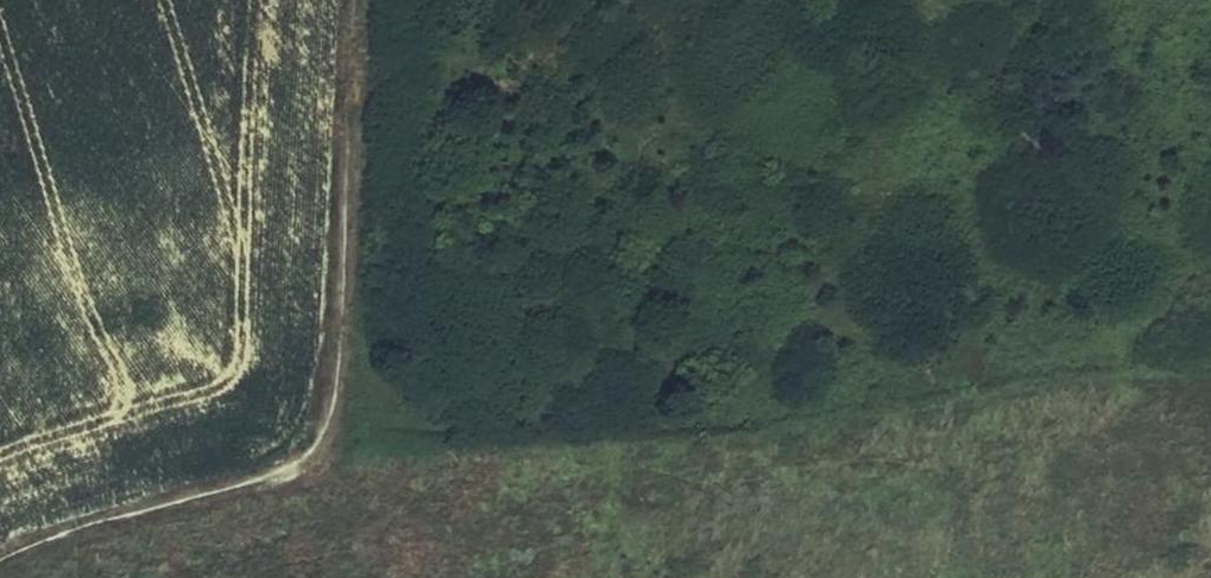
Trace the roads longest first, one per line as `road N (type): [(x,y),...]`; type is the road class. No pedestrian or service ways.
road 1 (track): [(0,556),(114,509),(258,487),(312,462),(342,414),(360,0)]

